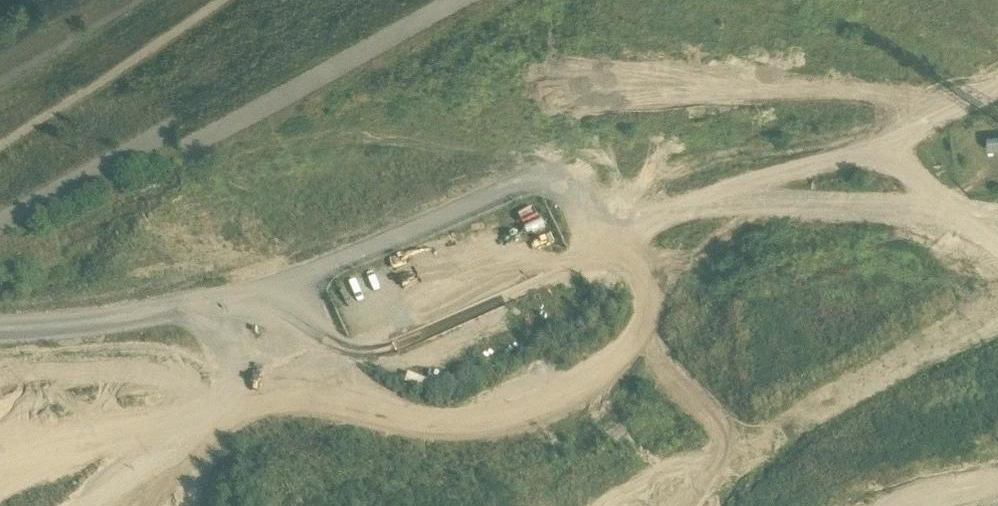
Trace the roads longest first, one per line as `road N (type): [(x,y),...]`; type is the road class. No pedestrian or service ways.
road 1 (unclassified): [(0,341),(137,334),(283,300),(567,176)]
road 2 (track): [(652,292),(798,404),(876,430),(997,454)]
road 3 (track): [(351,369),(453,424),(544,443),(708,505)]
road 4 (track): [(997,314),(928,267),(932,237),(946,218),(997,208)]

